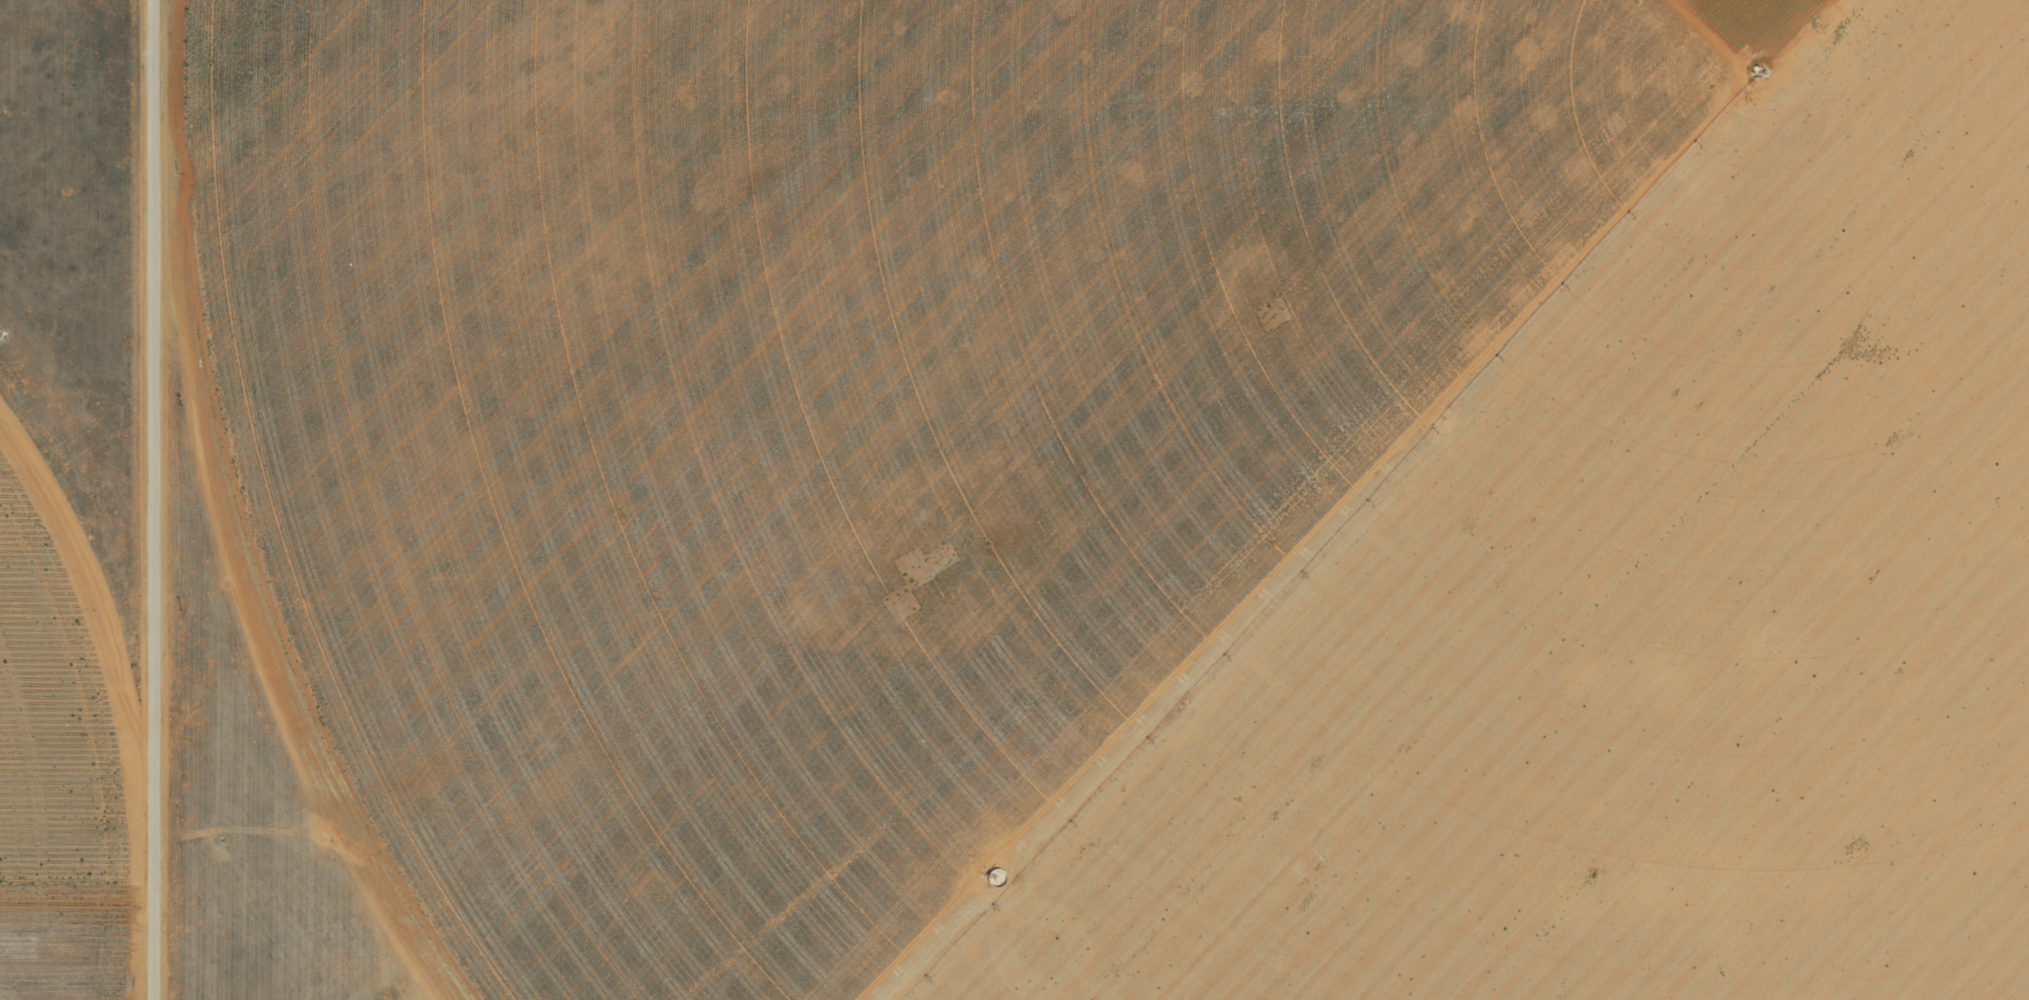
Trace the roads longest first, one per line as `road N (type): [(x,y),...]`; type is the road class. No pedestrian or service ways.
road 1 (residential): [(150,999),(146,0)]

